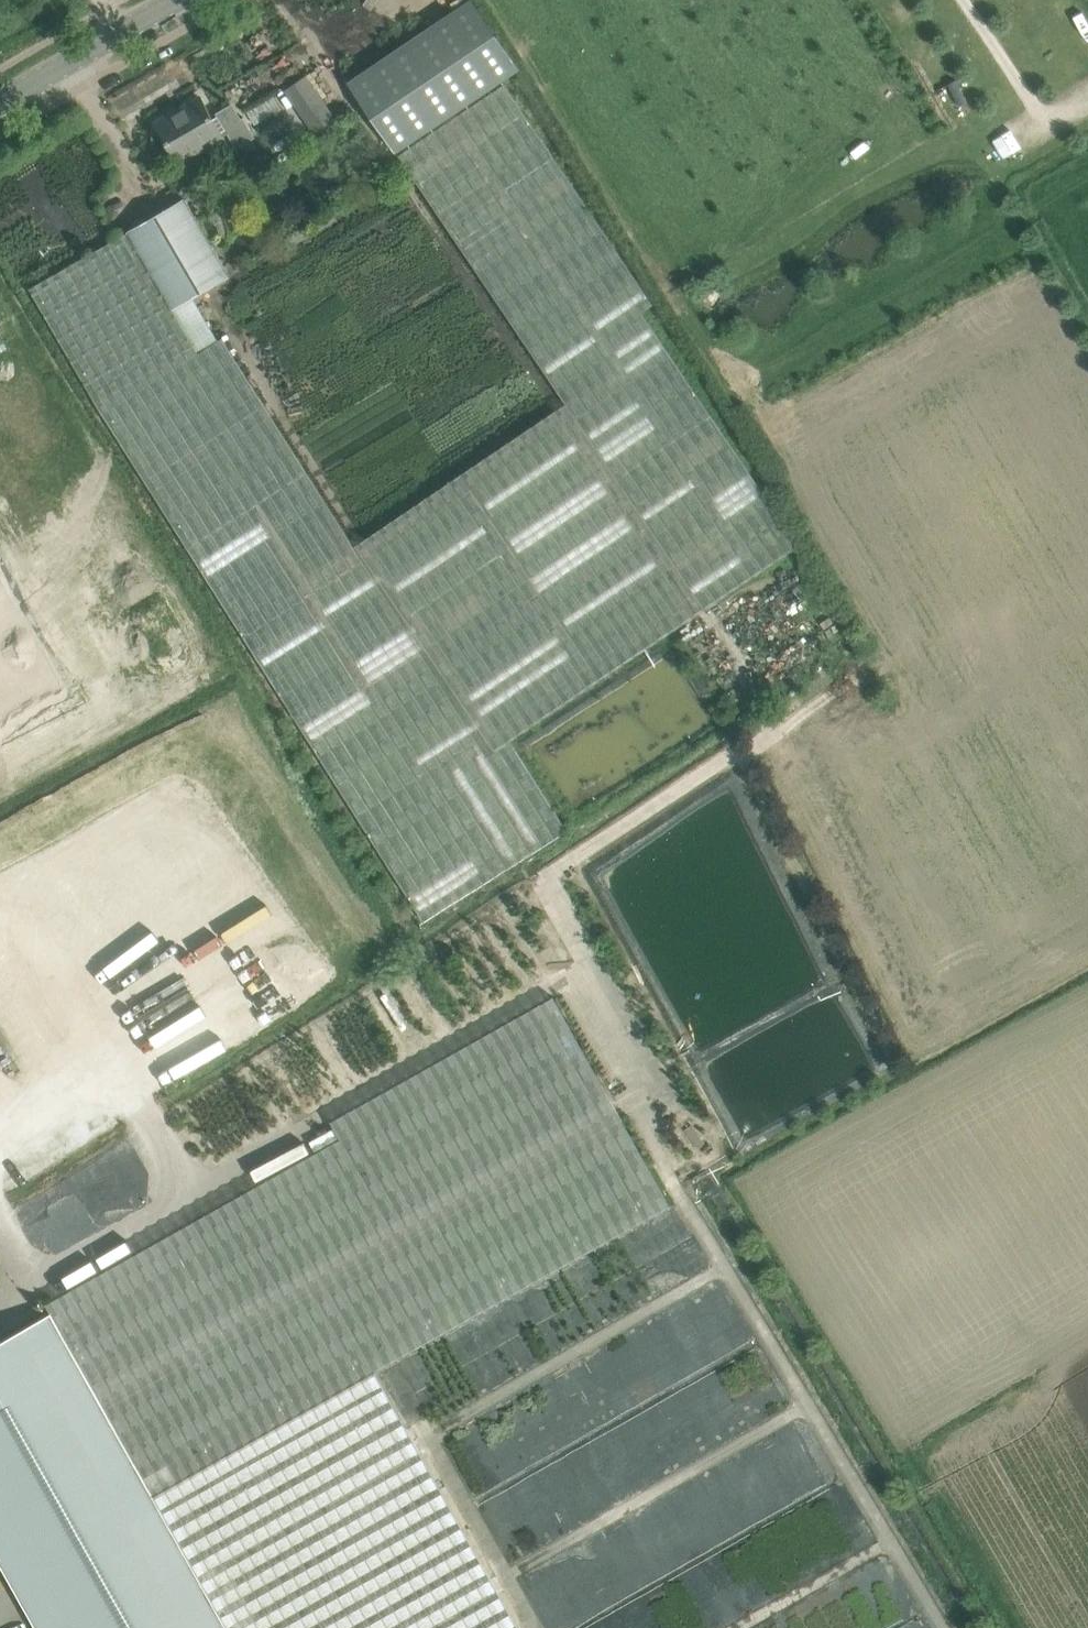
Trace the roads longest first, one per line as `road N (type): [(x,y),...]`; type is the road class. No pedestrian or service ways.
road 1 (tertiary): [(0,99),(169,0)]
road 2 (track): [(966,0),(1045,121)]

